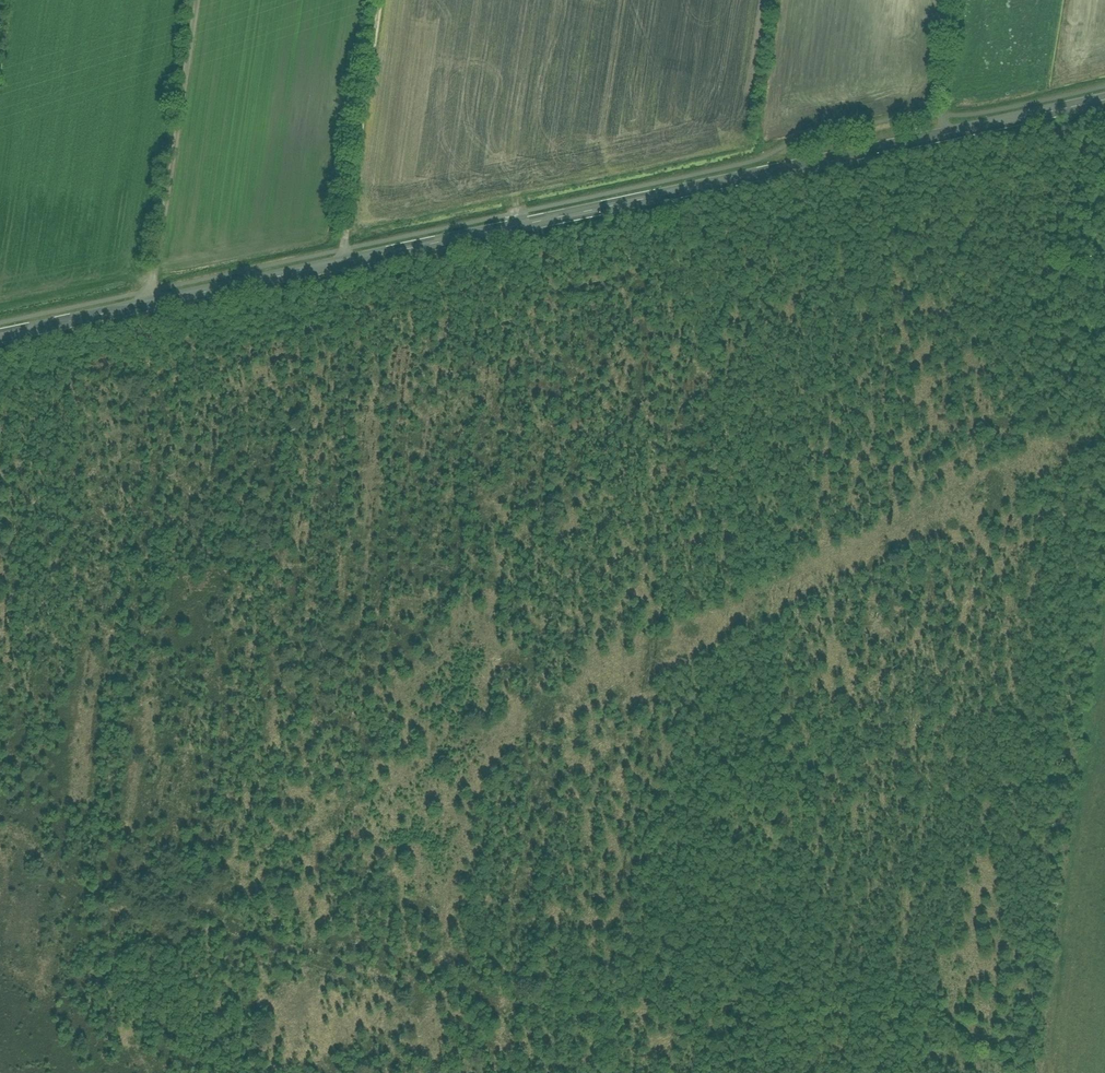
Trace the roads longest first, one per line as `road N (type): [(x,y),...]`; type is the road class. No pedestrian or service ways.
road 1 (secondary): [(0,337),(1104,101)]
road 2 (track): [(147,306),(194,0)]

